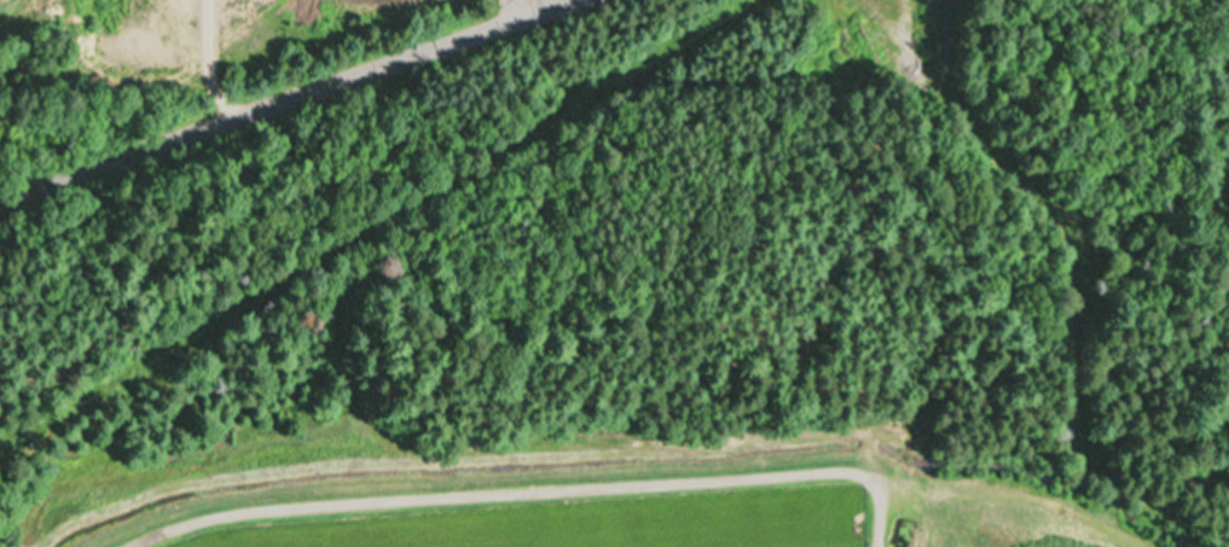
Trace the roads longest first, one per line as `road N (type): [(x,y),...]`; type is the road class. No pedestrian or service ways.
road 1 (track): [(141,546),(231,508),(877,382),(914,418),(1149,420),(1228,480)]
road 2 (residential): [(0,191),(560,0)]
road 3 (track): [(1072,546),(985,504),(897,502)]

